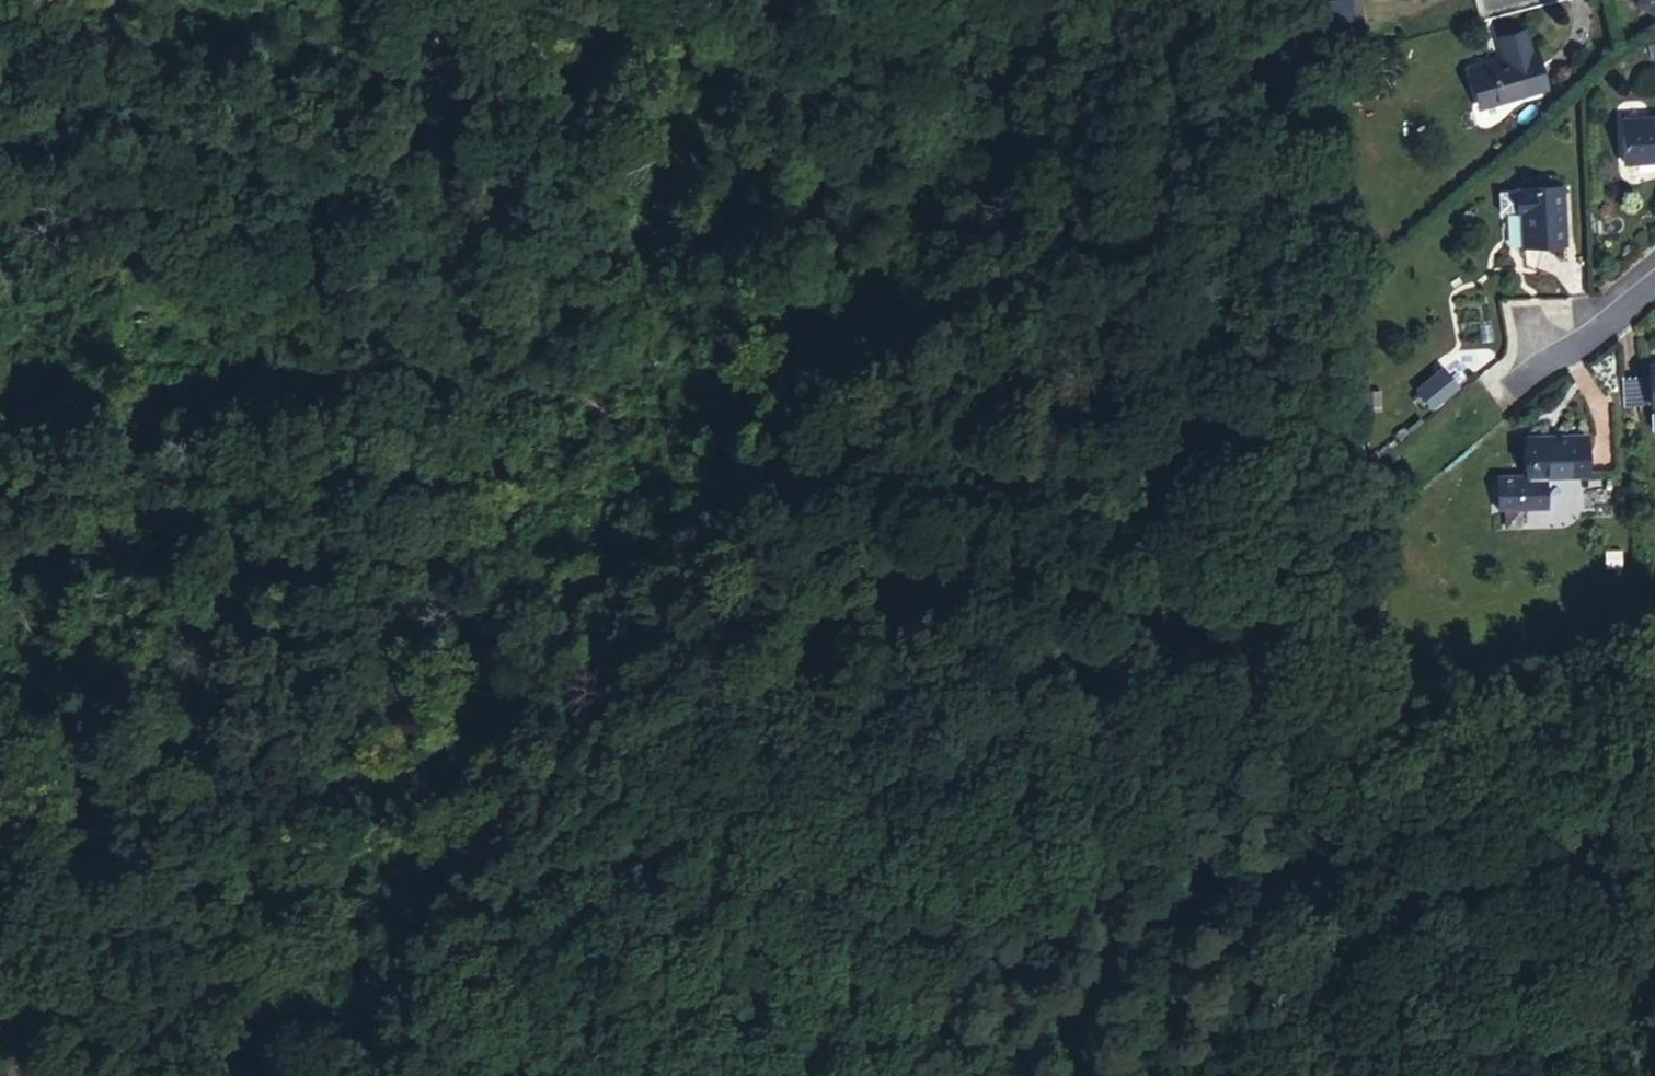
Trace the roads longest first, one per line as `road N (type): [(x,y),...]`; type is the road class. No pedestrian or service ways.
road 1 (track): [(1247,1075),(1207,893),(1206,795),(1221,666),(1235,639),(1241,108)]
road 2 (residential): [(1514,389),(1654,272)]

